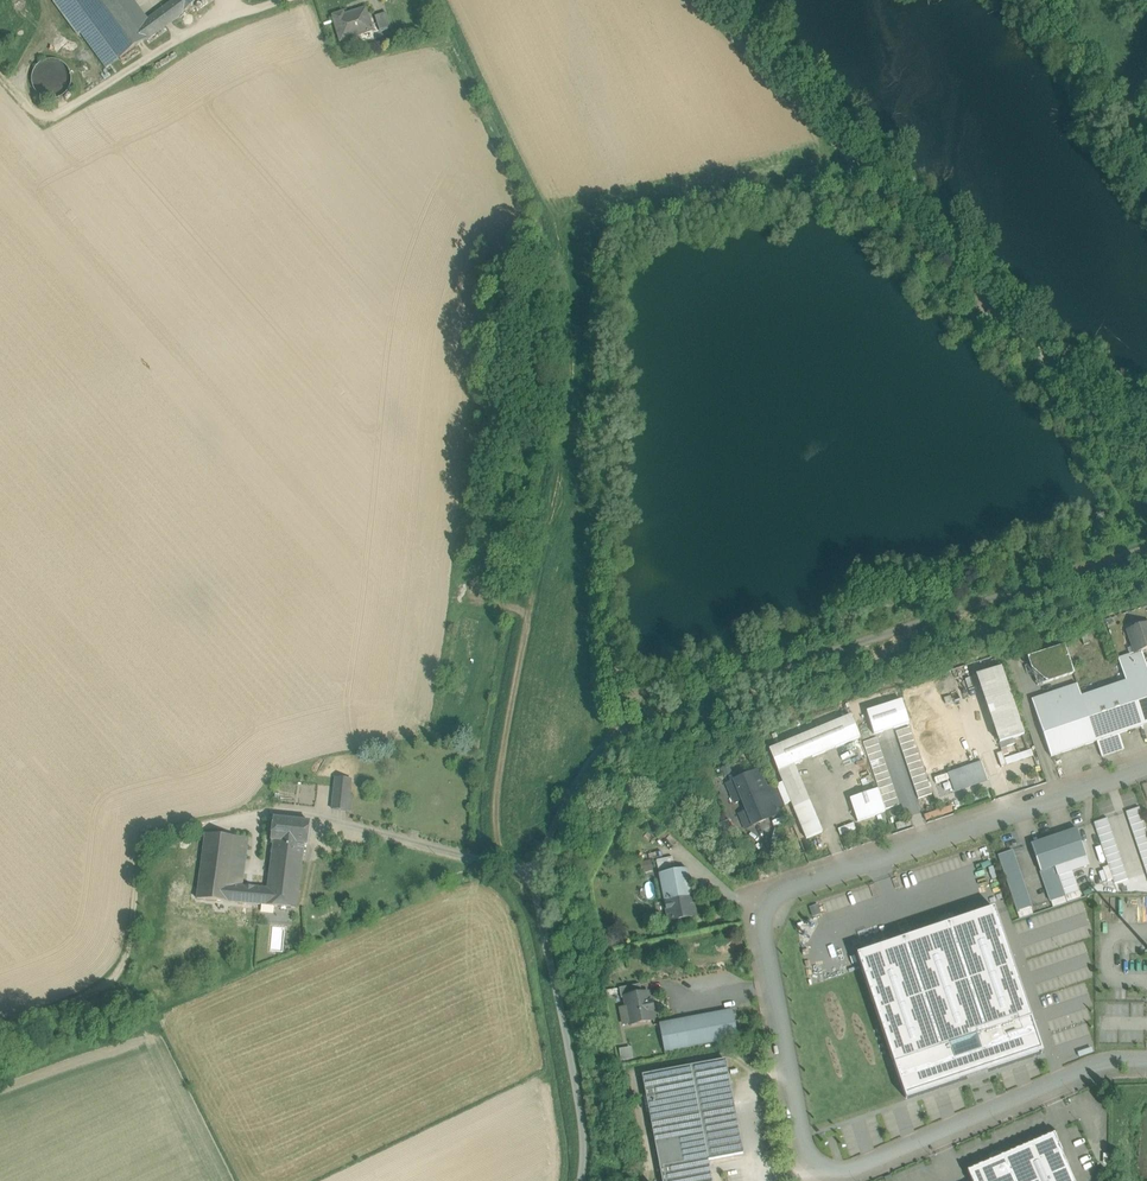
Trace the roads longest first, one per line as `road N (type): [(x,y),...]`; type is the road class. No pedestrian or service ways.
road 1 (residential): [(1146,549),(658,710),(598,748),(534,871),(580,1115),(579,1180)]
road 2 (unclassified): [(1146,767),(795,887),(774,900),(763,923),(805,1149),(828,1169),(854,1168),(1087,1068),(1146,1061)]
road 3 (unclassified): [(1146,466),(703,0)]
road 4 (track): [(0,1030),(112,988),(127,972),(140,860),(153,842),(195,825),(284,813),(338,824)]
road 5 (track): [(507,608),(527,622),(495,825),(501,862)]

